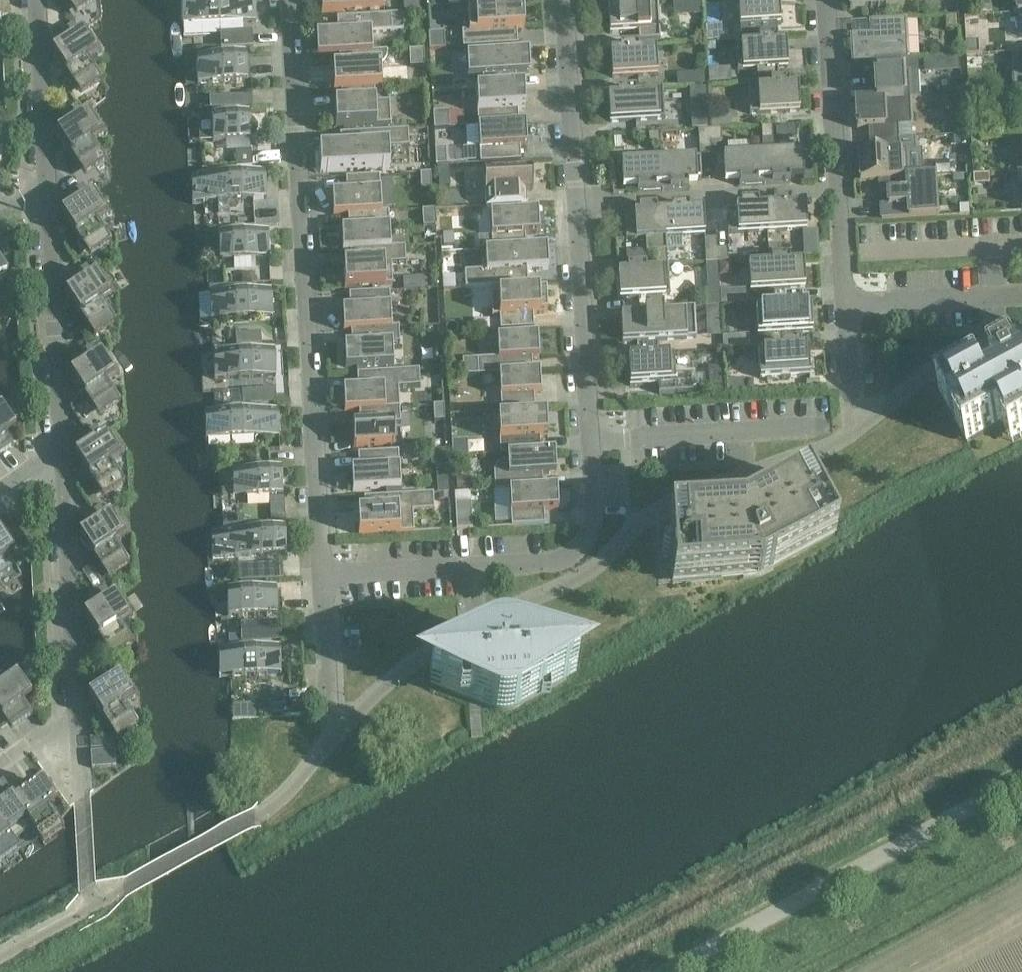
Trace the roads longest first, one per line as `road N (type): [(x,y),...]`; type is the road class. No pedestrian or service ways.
road 1 (residential): [(320,576),(289,0)]
road 2 (tertiary): [(668,971),(1021,779)]
road 3 (residential): [(320,576),(551,562),(580,547),(593,521),(589,440)]
road 4 (residential): [(0,771),(79,717),(61,463)]
road 5 (residential): [(61,463),(44,190)]
road 6 (residential): [(576,204),(838,190)]
road 7 (residential): [(589,440),(576,204)]
road 8 (residential): [(589,440),(824,425)]
road 9 (residential): [(576,204),(564,0)]
road 10 (residential): [(44,190),(29,0)]
road 11 (residential): [(838,190),(826,0)]
road 12 (residential): [(845,306),(1021,296)]
road 13 (residential): [(329,706),(320,576)]

